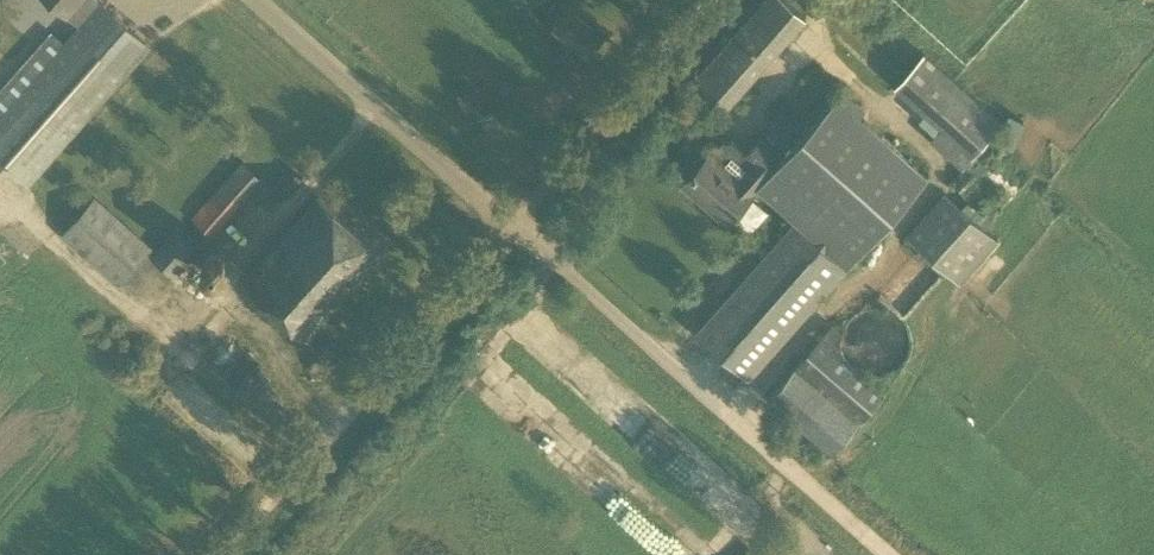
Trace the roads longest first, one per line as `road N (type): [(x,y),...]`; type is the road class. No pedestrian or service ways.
road 1 (unclassified): [(254,528),(517,216)]
road 2 (unclassified): [(265,0),(517,216)]
road 3 (unclassified): [(517,216),(716,0)]
road 4 (unclassified): [(517,216),(727,415)]
road 5 (track): [(727,415),(886,554)]

